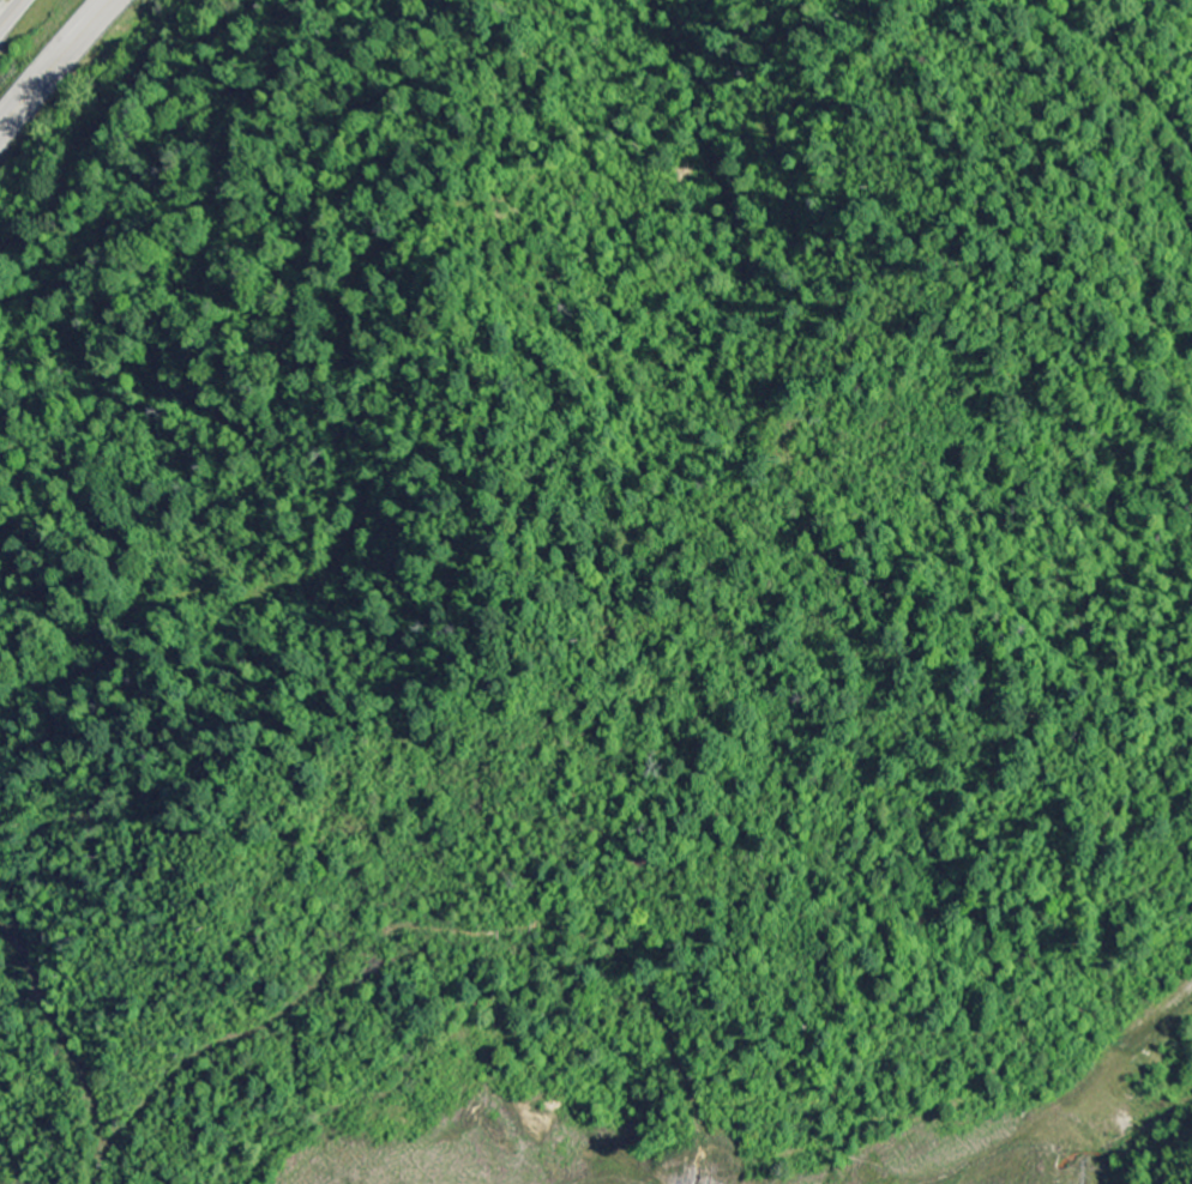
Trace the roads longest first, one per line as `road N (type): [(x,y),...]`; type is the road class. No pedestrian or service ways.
road 1 (residential): [(0,131),(115,0)]

